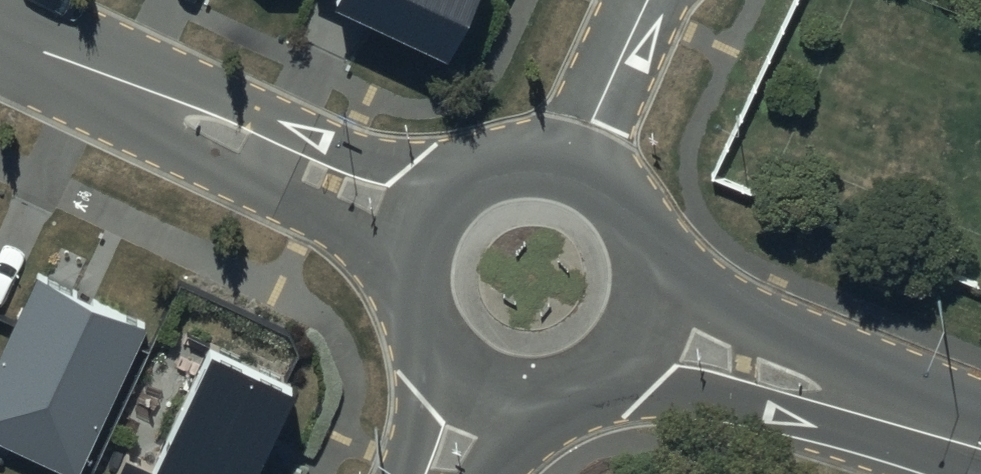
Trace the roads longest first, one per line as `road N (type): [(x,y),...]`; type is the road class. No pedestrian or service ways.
road 1 (residential): [(417,254),(160,136),(44,48)]
road 2 (residential): [(44,48),(183,76),(444,189)]
road 3 (tertiary): [(980,465),(616,369)]
road 4 (tertiary): [(666,268),(714,300),(980,412)]
road 5 (tertiary): [(444,189),(477,161),(518,146),(562,146),(603,160),(636,188),(658,225),(666,268)]
road 6 (tertiary): [(398,473),(423,401),(422,312)]
road 7 (tertiary): [(543,395),(505,389),(469,373),(441,346),(422,312)]

